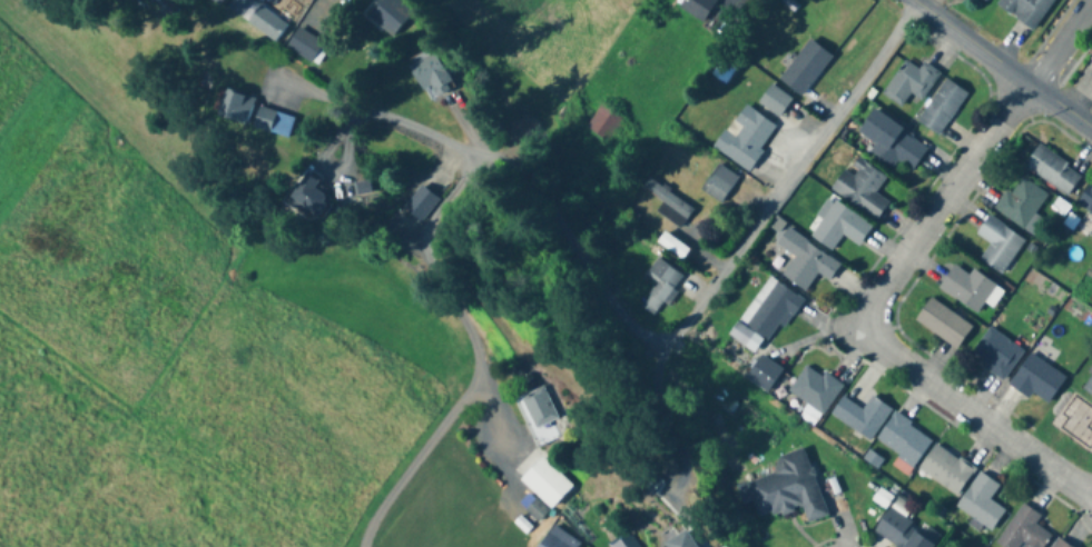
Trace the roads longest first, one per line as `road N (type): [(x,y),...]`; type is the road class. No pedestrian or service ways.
road 1 (residential): [(921,4),(683,331),(668,339),(645,335),(623,317),(549,206),(503,173),(484,173)]
road 2 (residential): [(1091,487),(891,356),(865,330),(1030,78)]
road 3 (residential): [(484,173),(447,201),(429,247),(433,271),(475,337),(482,369),(386,505),(366,546)]
road 4 (residential): [(1091,124),(914,0)]

